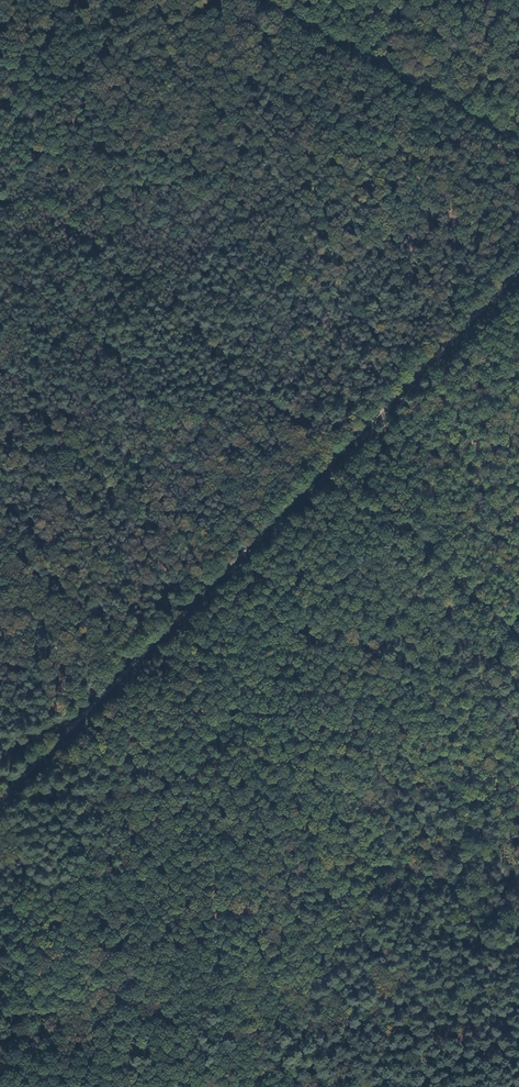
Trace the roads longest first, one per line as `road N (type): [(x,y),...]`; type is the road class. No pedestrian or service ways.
road 1 (track): [(518,270),(0,799)]
road 2 (tertiary): [(266,0),(518,139)]

